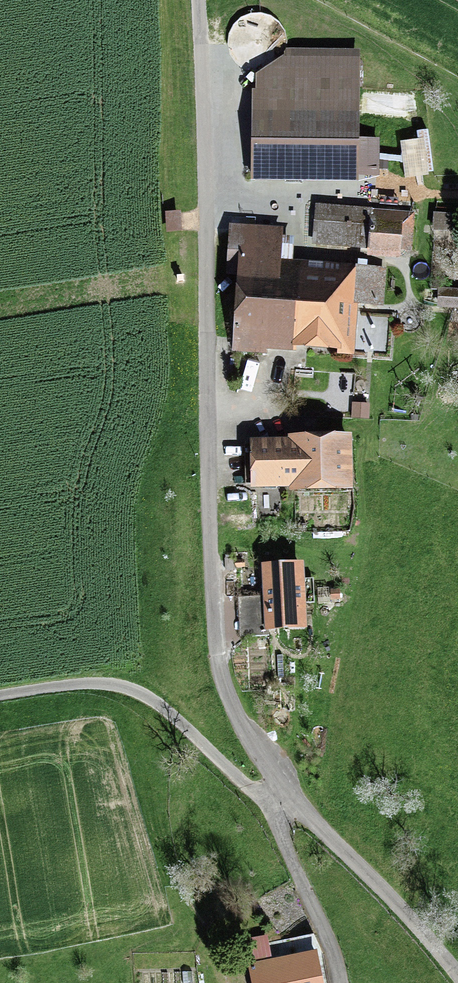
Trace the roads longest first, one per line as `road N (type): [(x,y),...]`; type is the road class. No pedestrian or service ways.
road 1 (unclassified): [(197,0),(218,652),(237,713),(288,791)]
road 2 (track): [(0,696),(81,683),(126,687),(172,715),(275,810)]
road 3 (residential): [(288,791),(457,981)]
road 4 (residential): [(288,791),(275,810),(276,831),(326,939),(337,982)]

